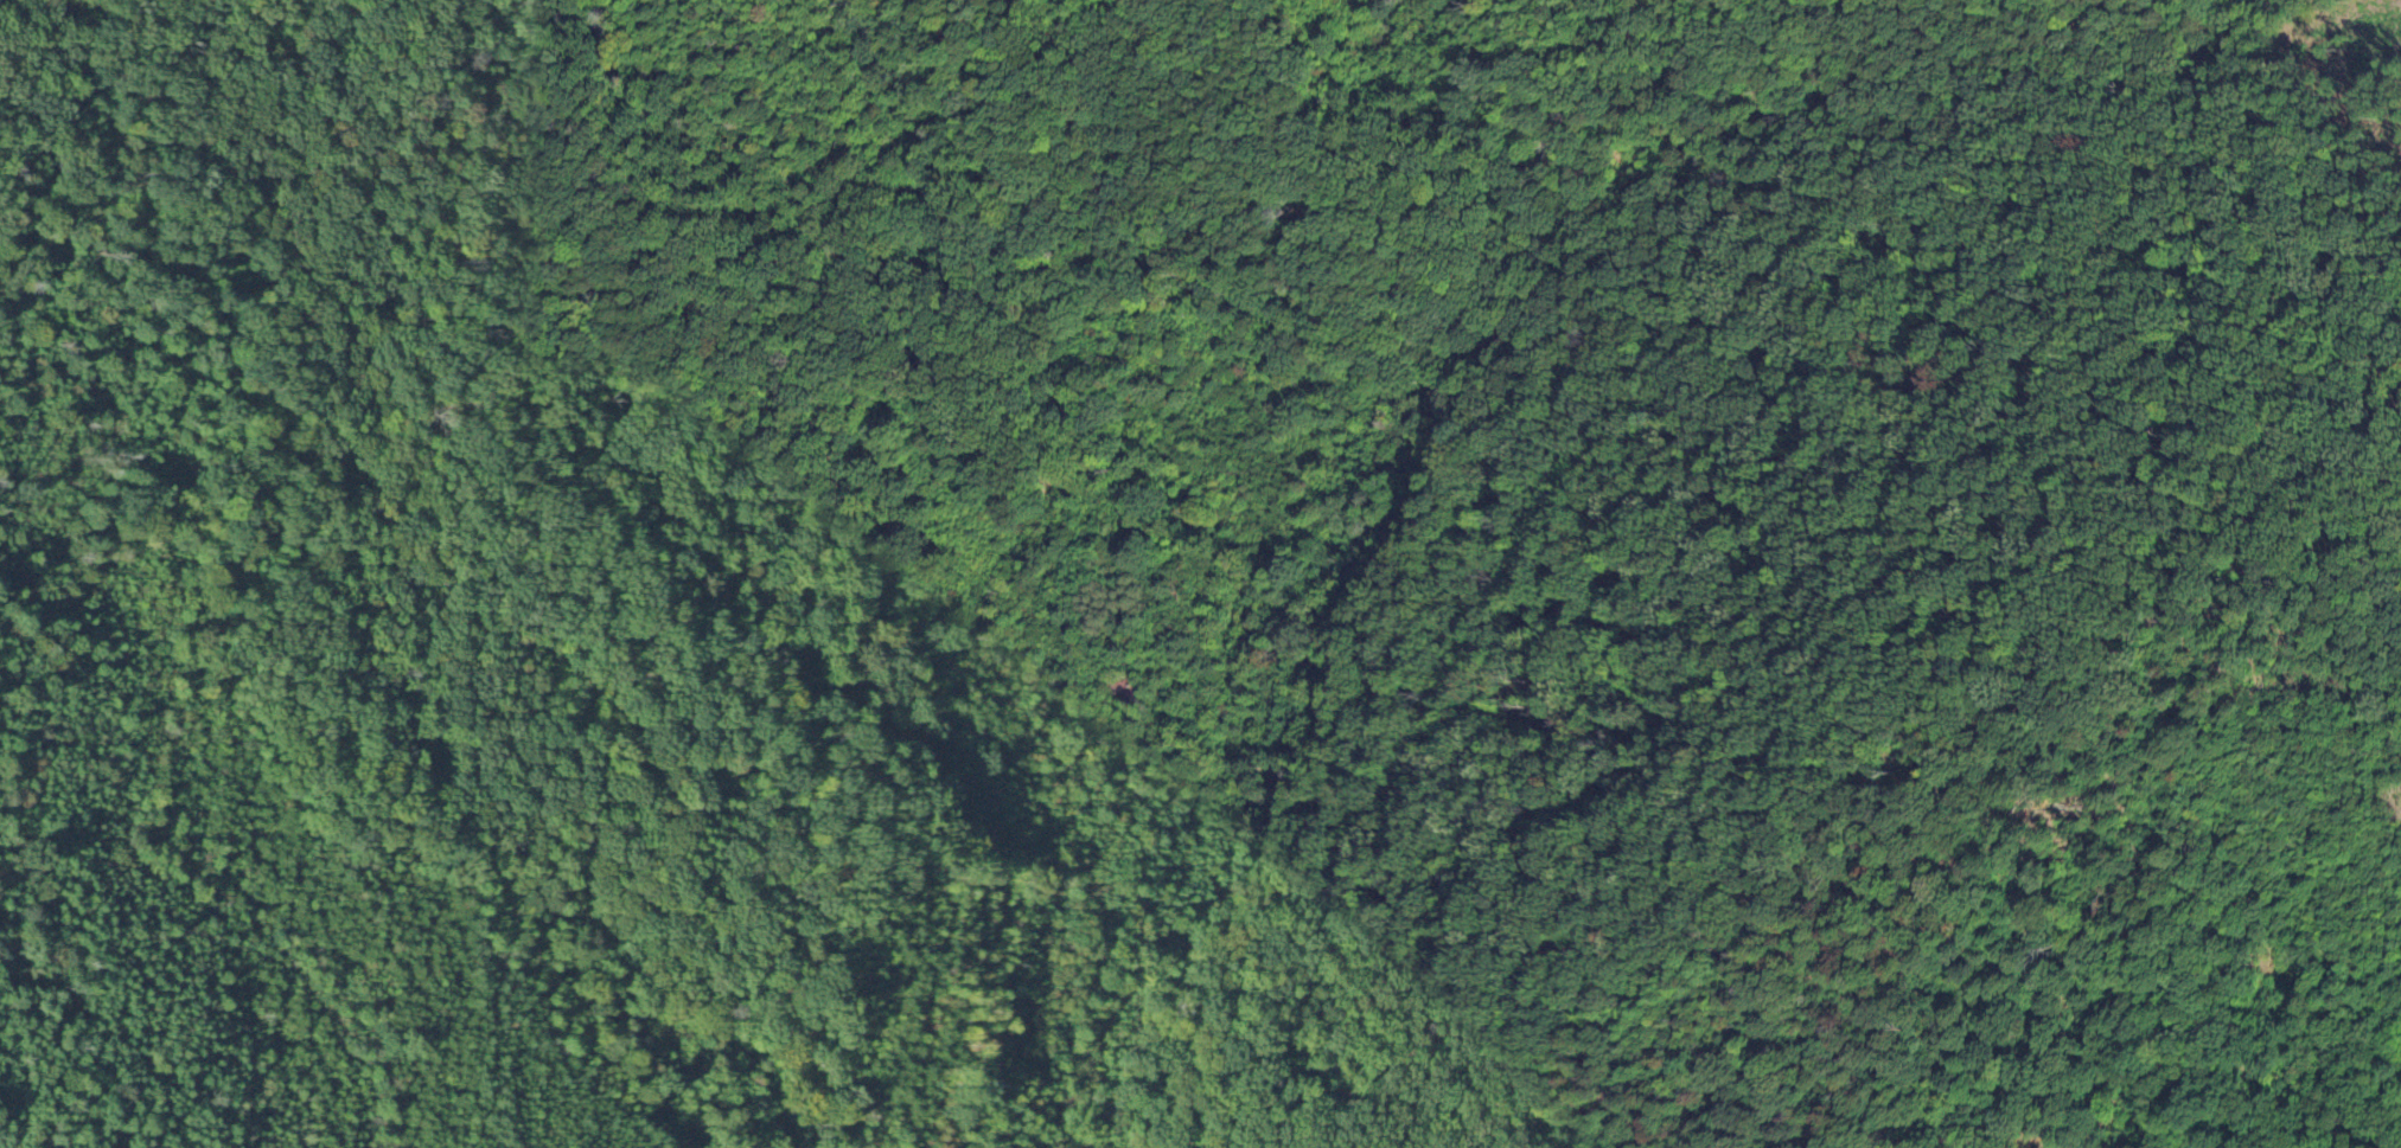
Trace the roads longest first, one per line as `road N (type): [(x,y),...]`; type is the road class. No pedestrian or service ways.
road 1 (residential): [(1161,1147),(1199,1070),(1193,858)]

